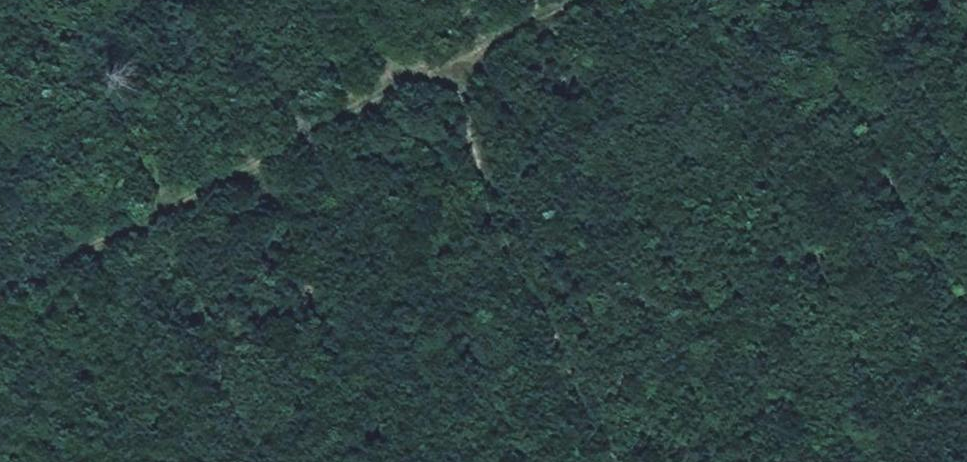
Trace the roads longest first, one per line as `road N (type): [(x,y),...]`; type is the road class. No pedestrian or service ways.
road 1 (track): [(578,0),(0,310)]
road 2 (track): [(617,461),(426,81)]

